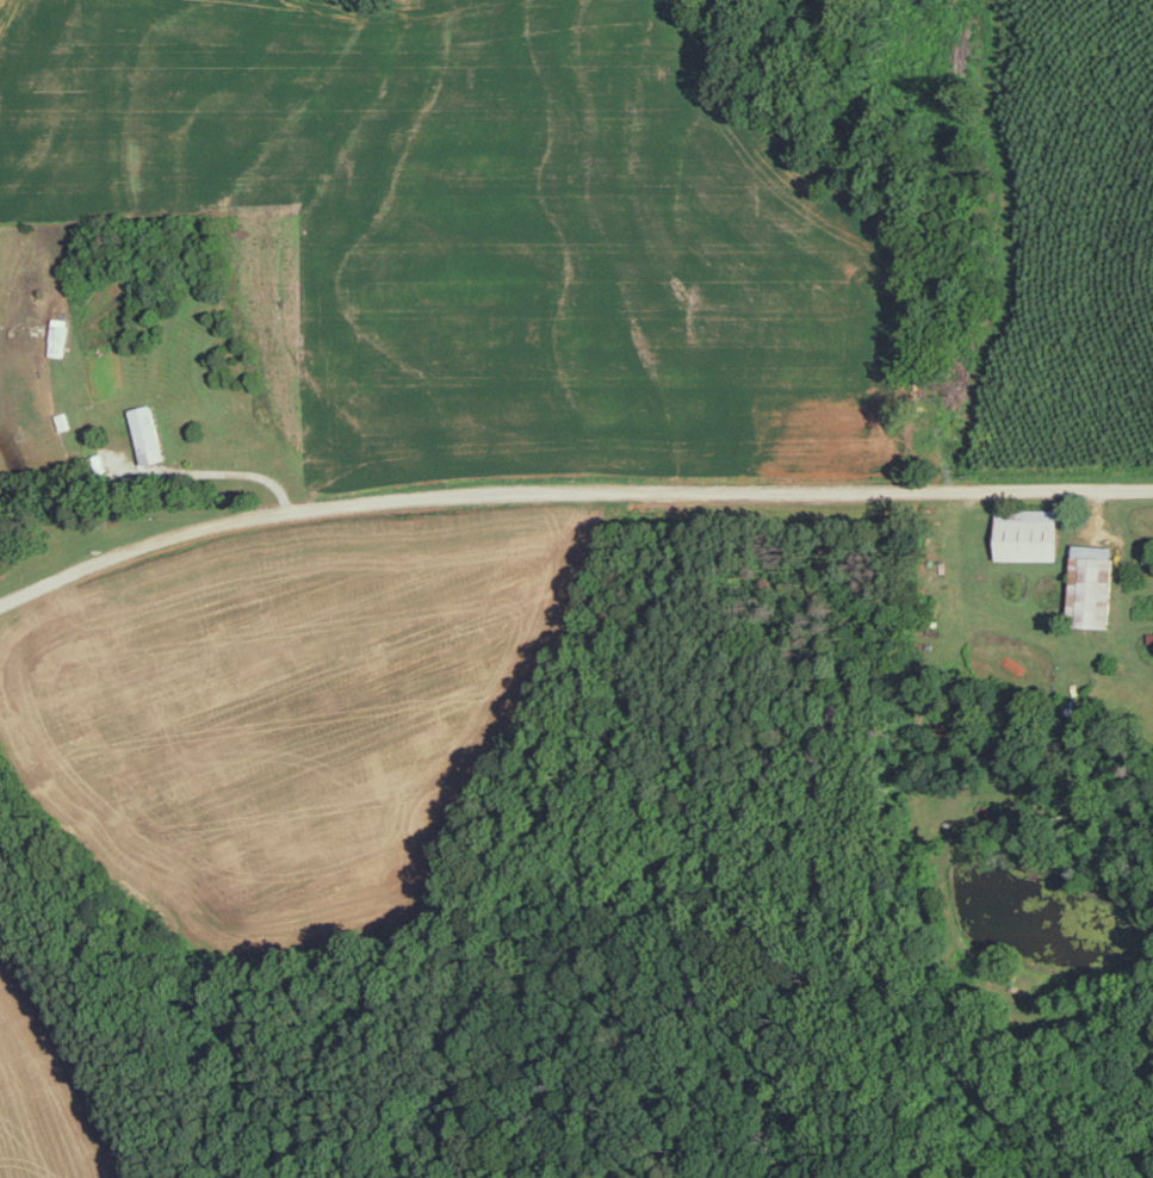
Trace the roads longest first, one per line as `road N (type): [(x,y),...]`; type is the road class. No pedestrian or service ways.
road 1 (residential): [(1152,491),(459,495),(291,510),(112,557),(0,607)]

